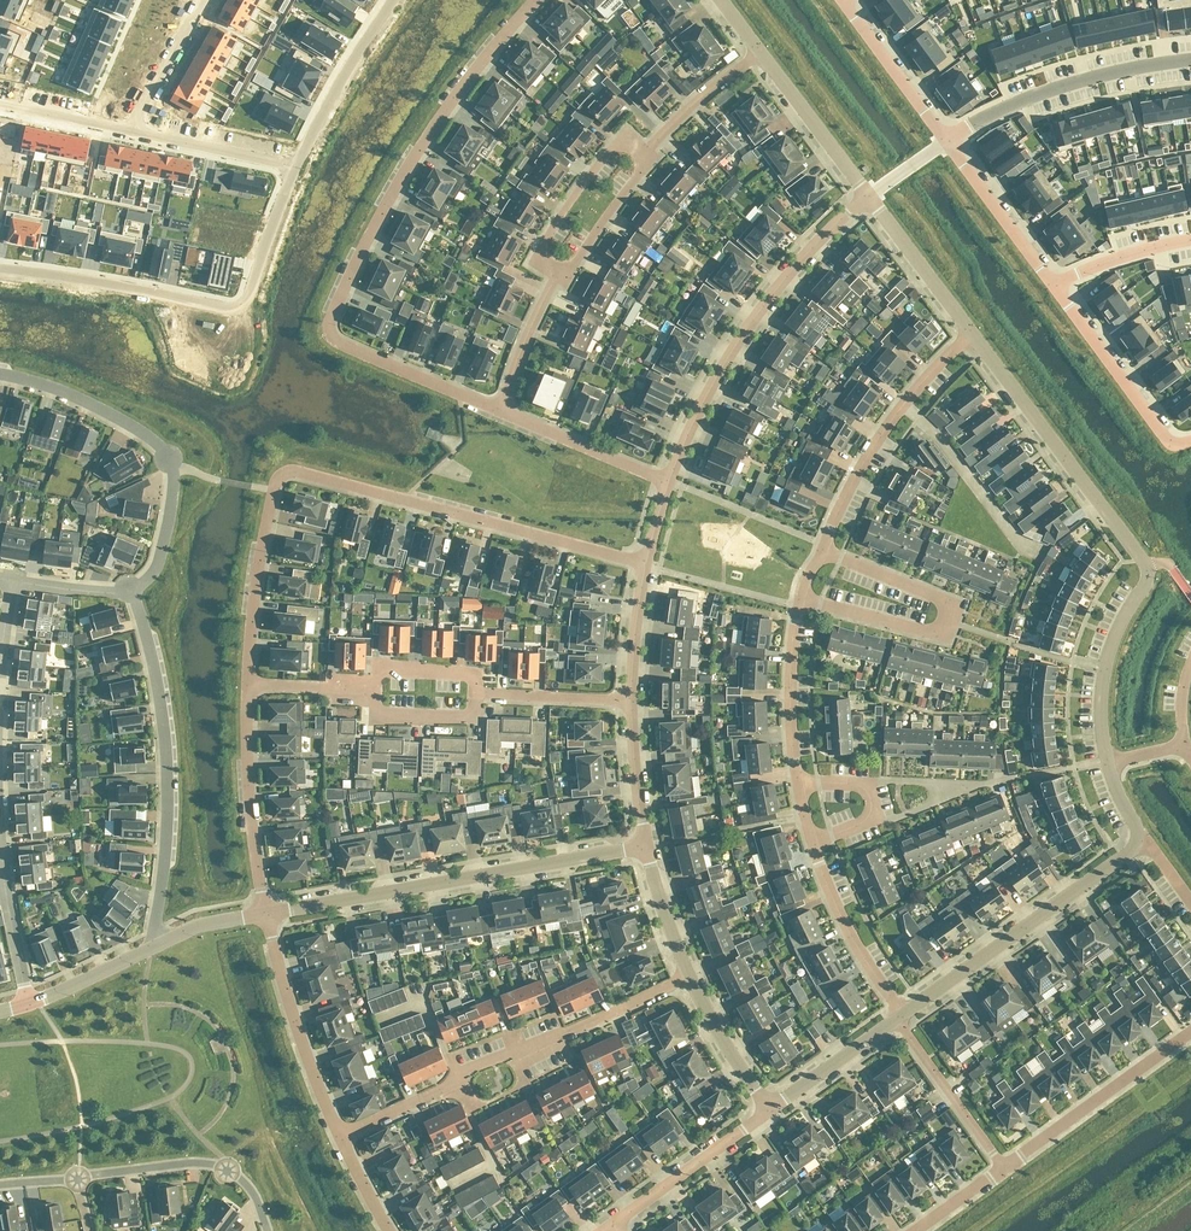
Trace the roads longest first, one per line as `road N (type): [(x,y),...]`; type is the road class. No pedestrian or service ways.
road 1 (residential): [(646,568),(305,476),(282,477),(260,537),(246,687)]
road 2 (residential): [(498,412),(354,351),(333,323),(416,157),(540,0)]
road 3 (residential): [(339,1138),(455,1086),(462,1074),(691,978)]
road 4 (unclassified): [(264,915),(647,849)]
road 5 (residential): [(0,271),(236,308),(291,170)]
road 6 (residential): [(150,951),(167,754),(131,590)]
road 7 (residential): [(867,197),(761,311),(667,483)]
road 8 (residential): [(0,376),(82,401),(166,457),(171,508),(158,566),(131,590)]
road 9 (residential): [(822,554),(957,608),(946,638),(802,600)]
road 10 (unclassified): [(900,1020),(1145,844)]
road 11 (residential): [(1141,562),(973,338)]
road 12 (residential): [(973,338),(884,435),(822,554)]
road 13 (residential): [(1190,60),(1062,85),(947,142)]
road 14 (residential): [(264,915),(339,1138)]
road 15 (residential): [(1002,1170),(1190,1033)]
road 16 (residential): [(246,687),(246,791),(264,915)]
road 17 (unclassified): [(78,1182),(212,1167),(244,1185),(266,1230)]
road 18 (residential): [(1055,286),(1164,437),(1174,445),(1190,442)]
road 19 (unclassified): [(1108,764),(1105,674),(1147,582),(1141,562)]
road 20 (residential): [(643,156),(624,137),(577,196),(535,260),(557,275)]
road 21 (residential): [(291,170),(393,0)]
road 22 (residential): [(814,844),(846,926),(900,1020)]
road 23 (residential): [(613,1227),(770,1113)]
road 24 (residential): [(802,600),(790,706),(798,785)]
road 25 (residential): [(667,483),(498,412)]
road 26 (residential): [(900,1020),(1002,1170)]
road 27 (residential): [(947,142),(1055,286)]
road 28 (residential): [(867,197),(760,55)]
road 29 (residential): [(842,0),(947,142)]
road 30 (residential): [(973,338),(867,197)]
road 31 (residential): [(814,844),(876,820),(868,787),(798,785)]
road 32 (residential): [(291,170),(128,136)]
road 33 (residential): [(557,275),(566,280),(651,163),(643,156)]
road 34 (residential): [(770,1113),(900,1020)]
road 35 (residential): [(474,696),(631,703)]
road 36 (residential): [(691,978),(770,1113)]
road 37 (residential): [(204,0),(128,136)]
road 38 (residential): [(643,156),(760,55)]
road 39 (residential): [(377,692),(376,719),(474,722),(474,696)]
road 40 (residential): [(498,412),(557,275)]
road 41 (residential): [(631,703),(647,849)]
road 42 (residential): [(474,696),(475,672),(377,669),(377,692)]
road 43 (residential): [(1190,240),(1055,286)]
road 44 (residential): [(647,849),(691,978)]
road 45 (residential): [(646,568),(631,703)]
road 46 (unclassified): [(27,1007),(150,951)]
road 47 (residential): [(246,687),(377,692)]
road 48 (residential): [(128,136),(0,109)]
road 49 (unclassified): [(150,951),(200,927),(264,915)]

